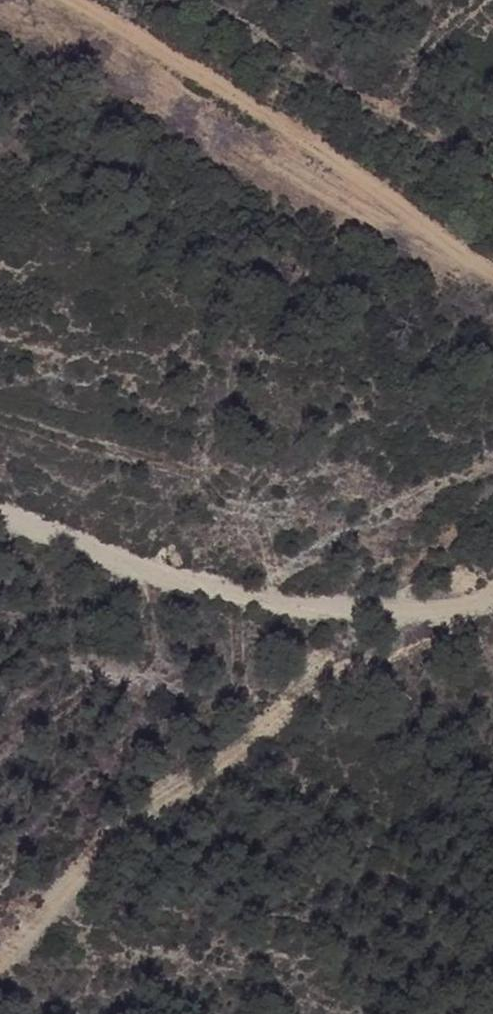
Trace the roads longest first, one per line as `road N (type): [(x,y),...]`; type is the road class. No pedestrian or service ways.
road 1 (track): [(406,616),(372,663),(275,721),(63,896),(0,963)]
road 2 (track): [(492,600),(444,616),(342,615),(250,596),(0,509)]
road 3 (track): [(72,0),(280,114),(492,267)]
road 4 (track): [(492,463),(281,570),(250,596)]

